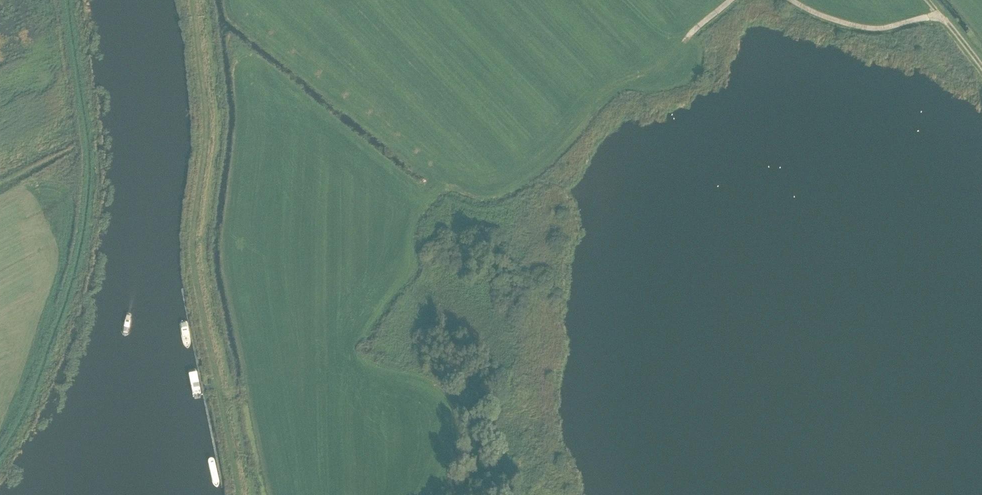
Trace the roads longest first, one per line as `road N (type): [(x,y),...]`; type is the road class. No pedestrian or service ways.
road 1 (track): [(940,16),(875,29),(791,0)]

